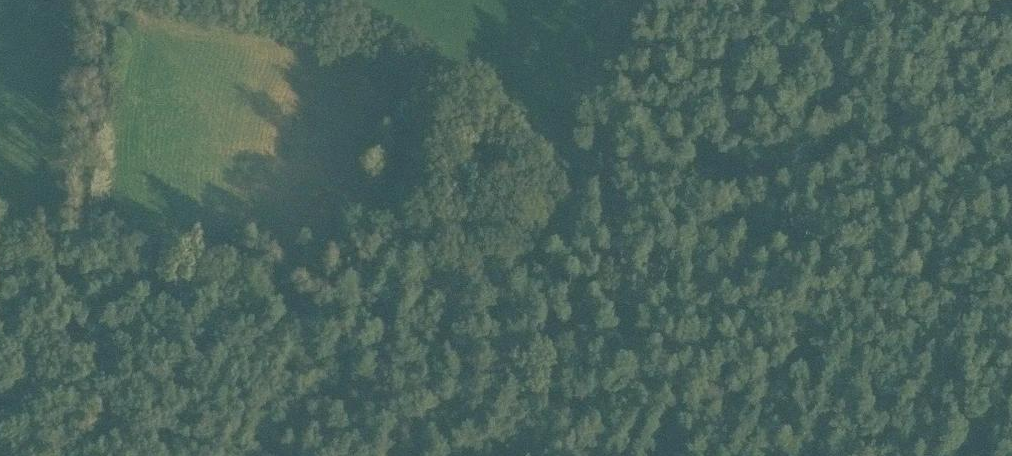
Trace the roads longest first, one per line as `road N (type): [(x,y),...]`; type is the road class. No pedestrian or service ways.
road 1 (track): [(671,455),(577,234),(573,172),(635,0)]
road 2 (track): [(573,172),(608,178),(833,152),(1011,185)]
road 3 (track): [(276,455),(386,350),(492,279),(573,172)]
road 4 (track): [(229,0),(381,34),(455,83),(527,158),(573,172)]
road 5 (track): [(0,288),(188,302),(310,353),(334,400)]

